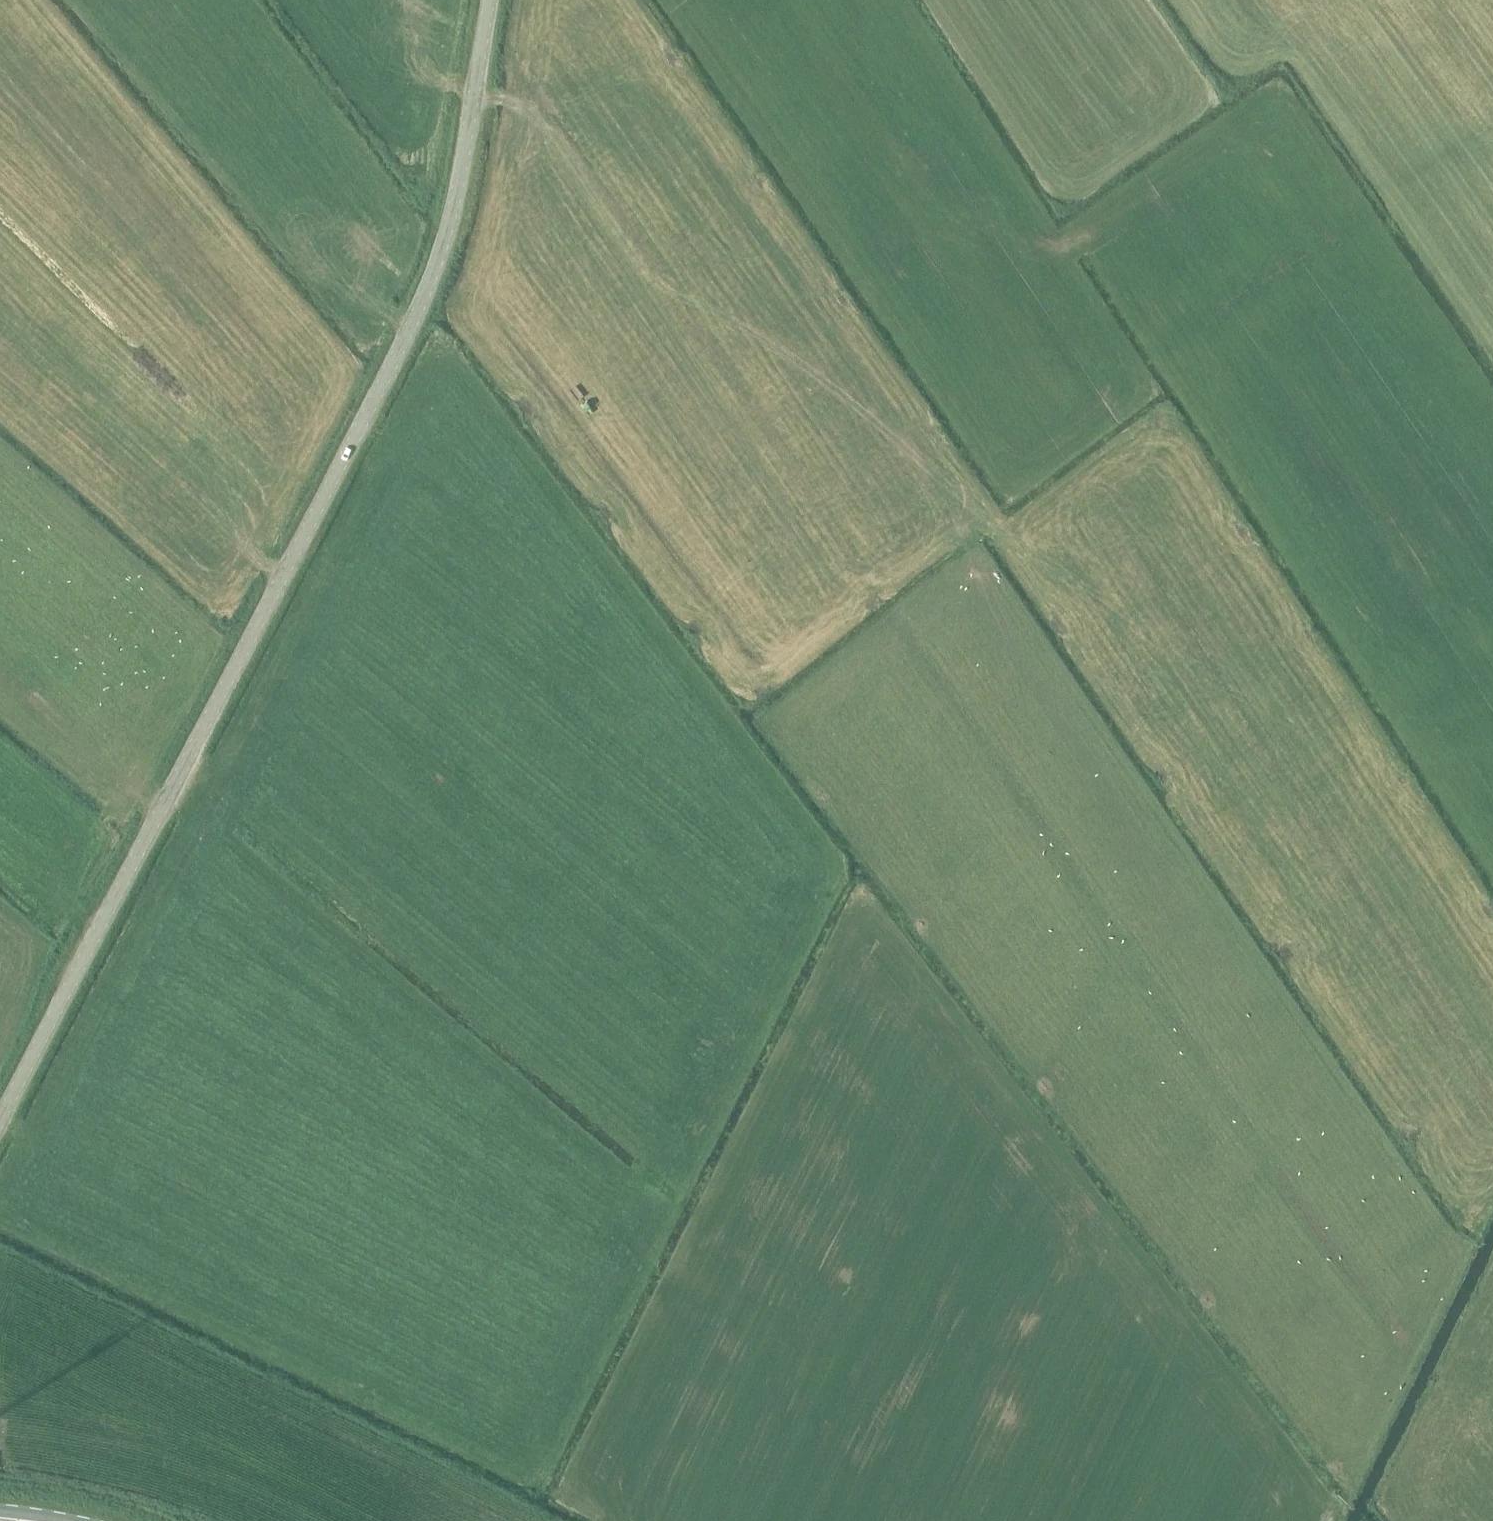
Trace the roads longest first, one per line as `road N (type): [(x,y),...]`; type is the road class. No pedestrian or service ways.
road 1 (unclassified): [(0,1112),(426,300),(461,211),(495,0)]

